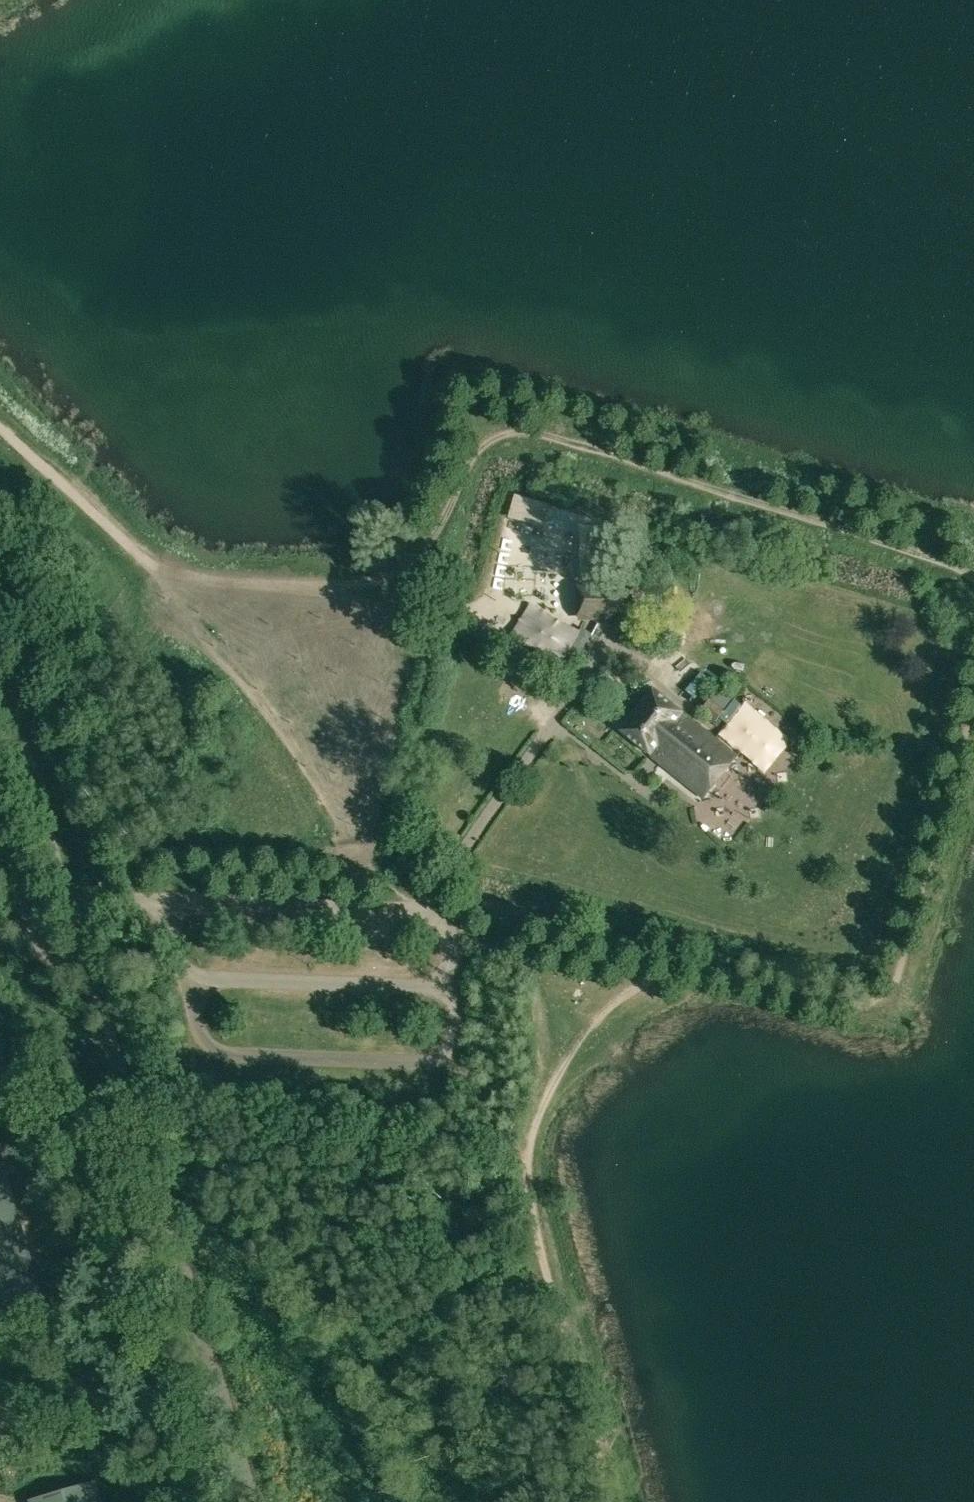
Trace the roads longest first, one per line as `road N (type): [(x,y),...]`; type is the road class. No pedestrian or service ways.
road 1 (unclassified): [(251,1501),(0,692)]

